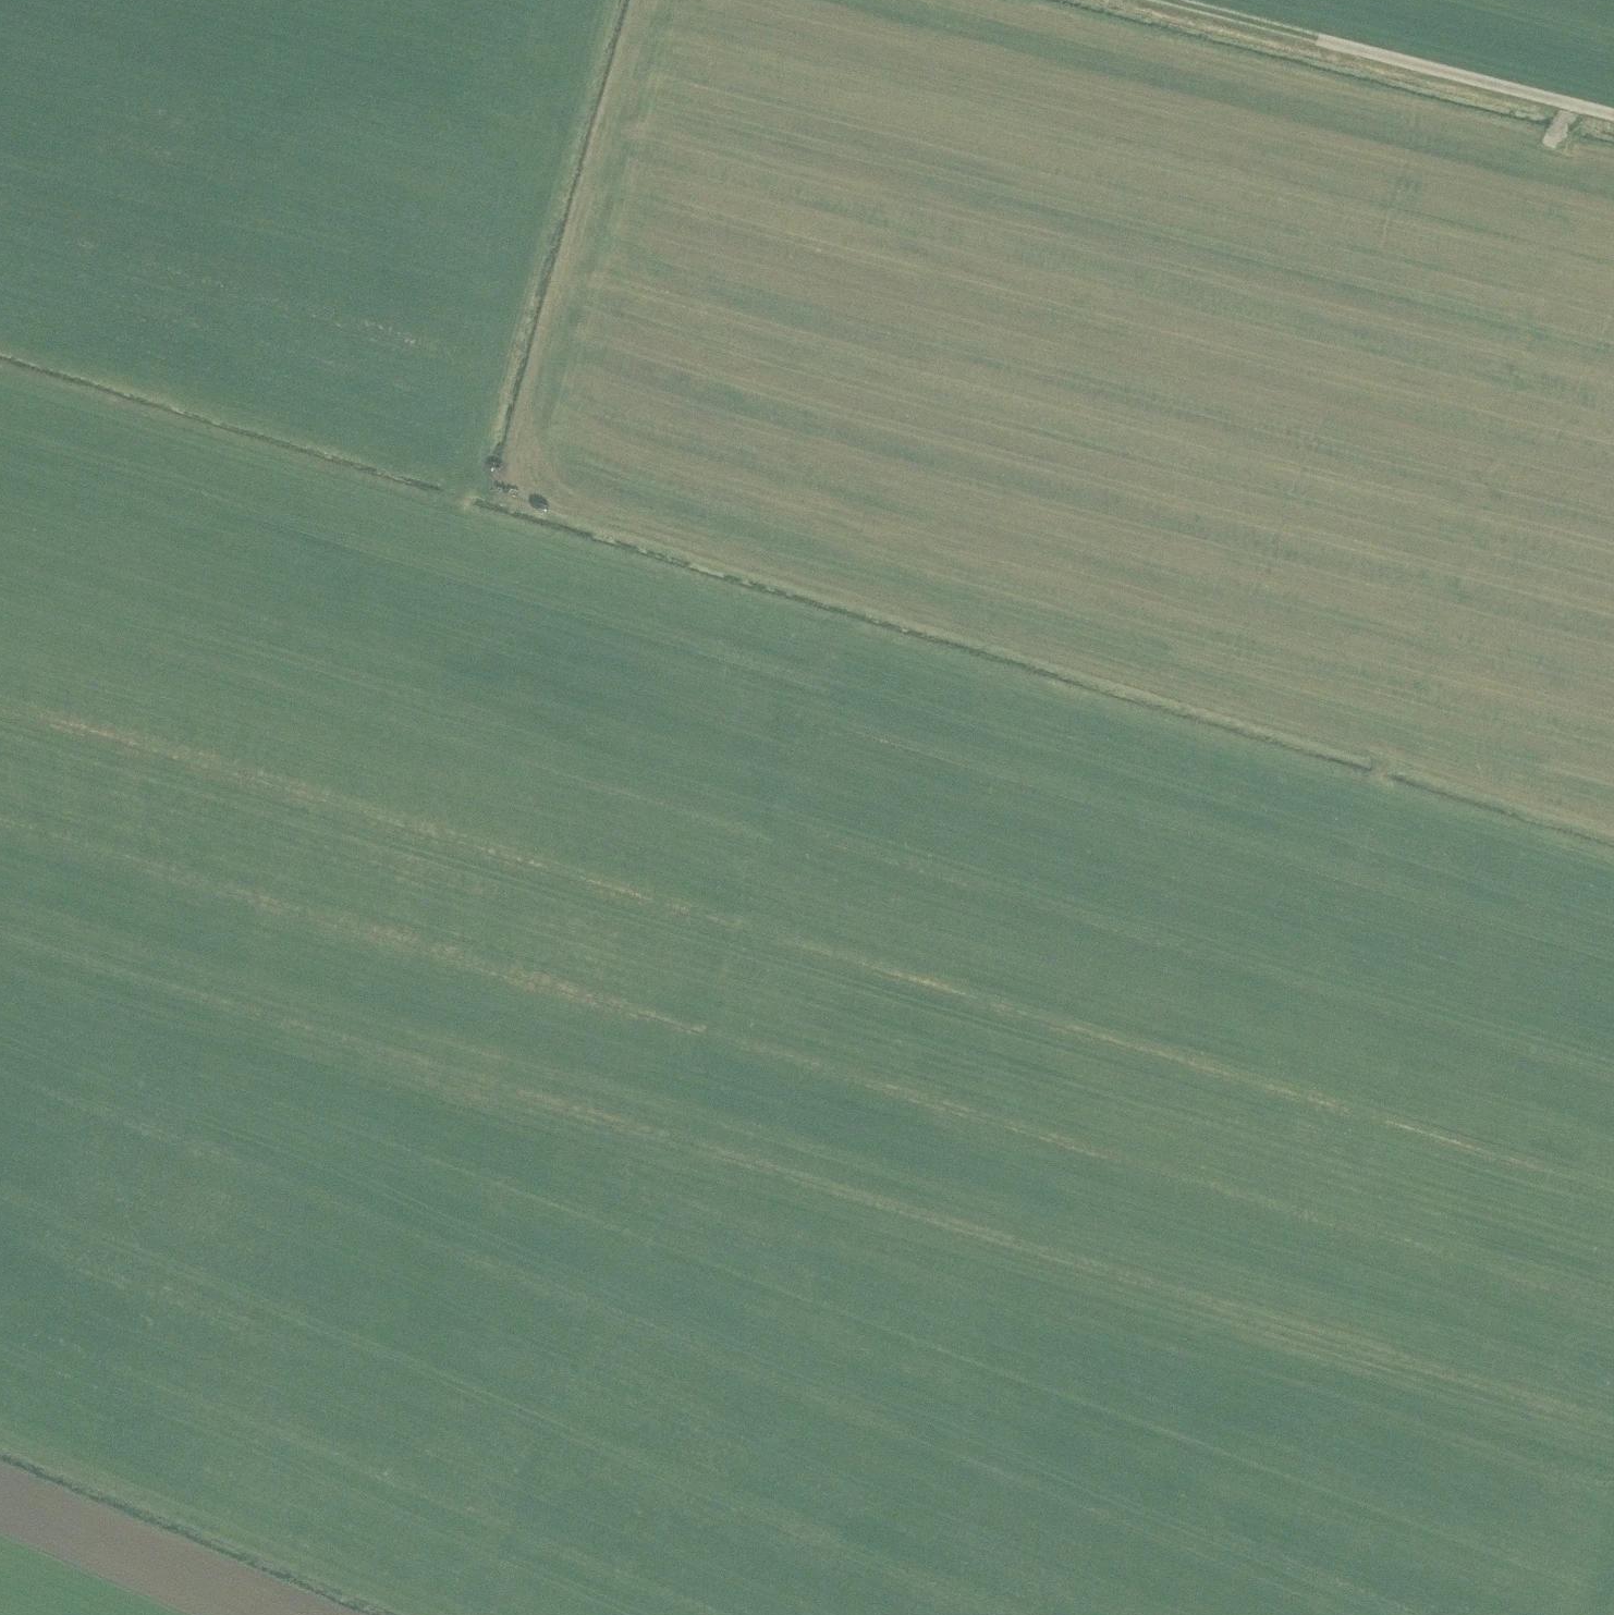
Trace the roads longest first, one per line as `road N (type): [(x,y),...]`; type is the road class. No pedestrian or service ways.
road 1 (track): [(1613,113),(1167,0)]

